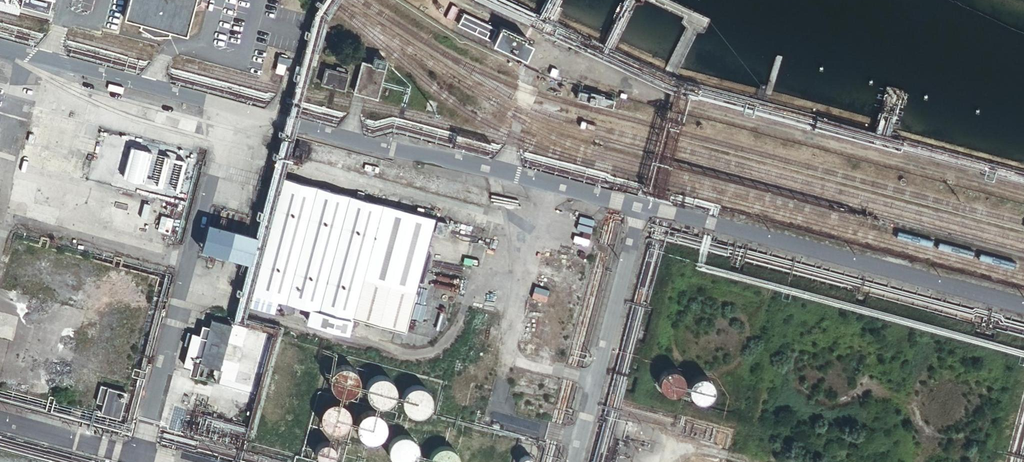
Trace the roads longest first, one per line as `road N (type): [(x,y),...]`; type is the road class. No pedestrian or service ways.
road 1 (track): [(457,0),(686,103),(1023,192)]

